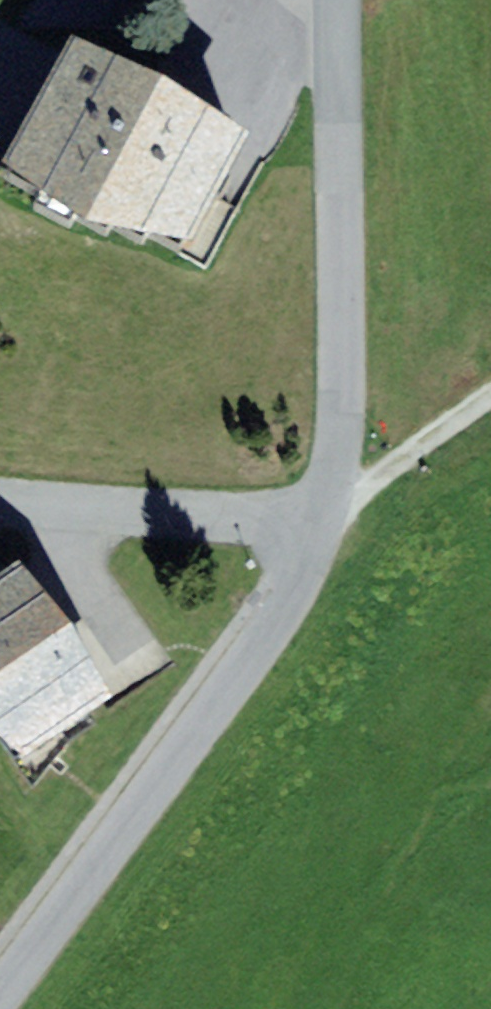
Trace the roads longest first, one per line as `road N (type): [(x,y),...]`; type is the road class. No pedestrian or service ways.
road 1 (residential): [(0,984),(272,631),(320,524)]
road 2 (residential): [(320,524),(342,427),(336,0)]
road 3 (unclassified): [(320,524),(0,500)]
road 4 (track): [(320,524),(490,398)]

